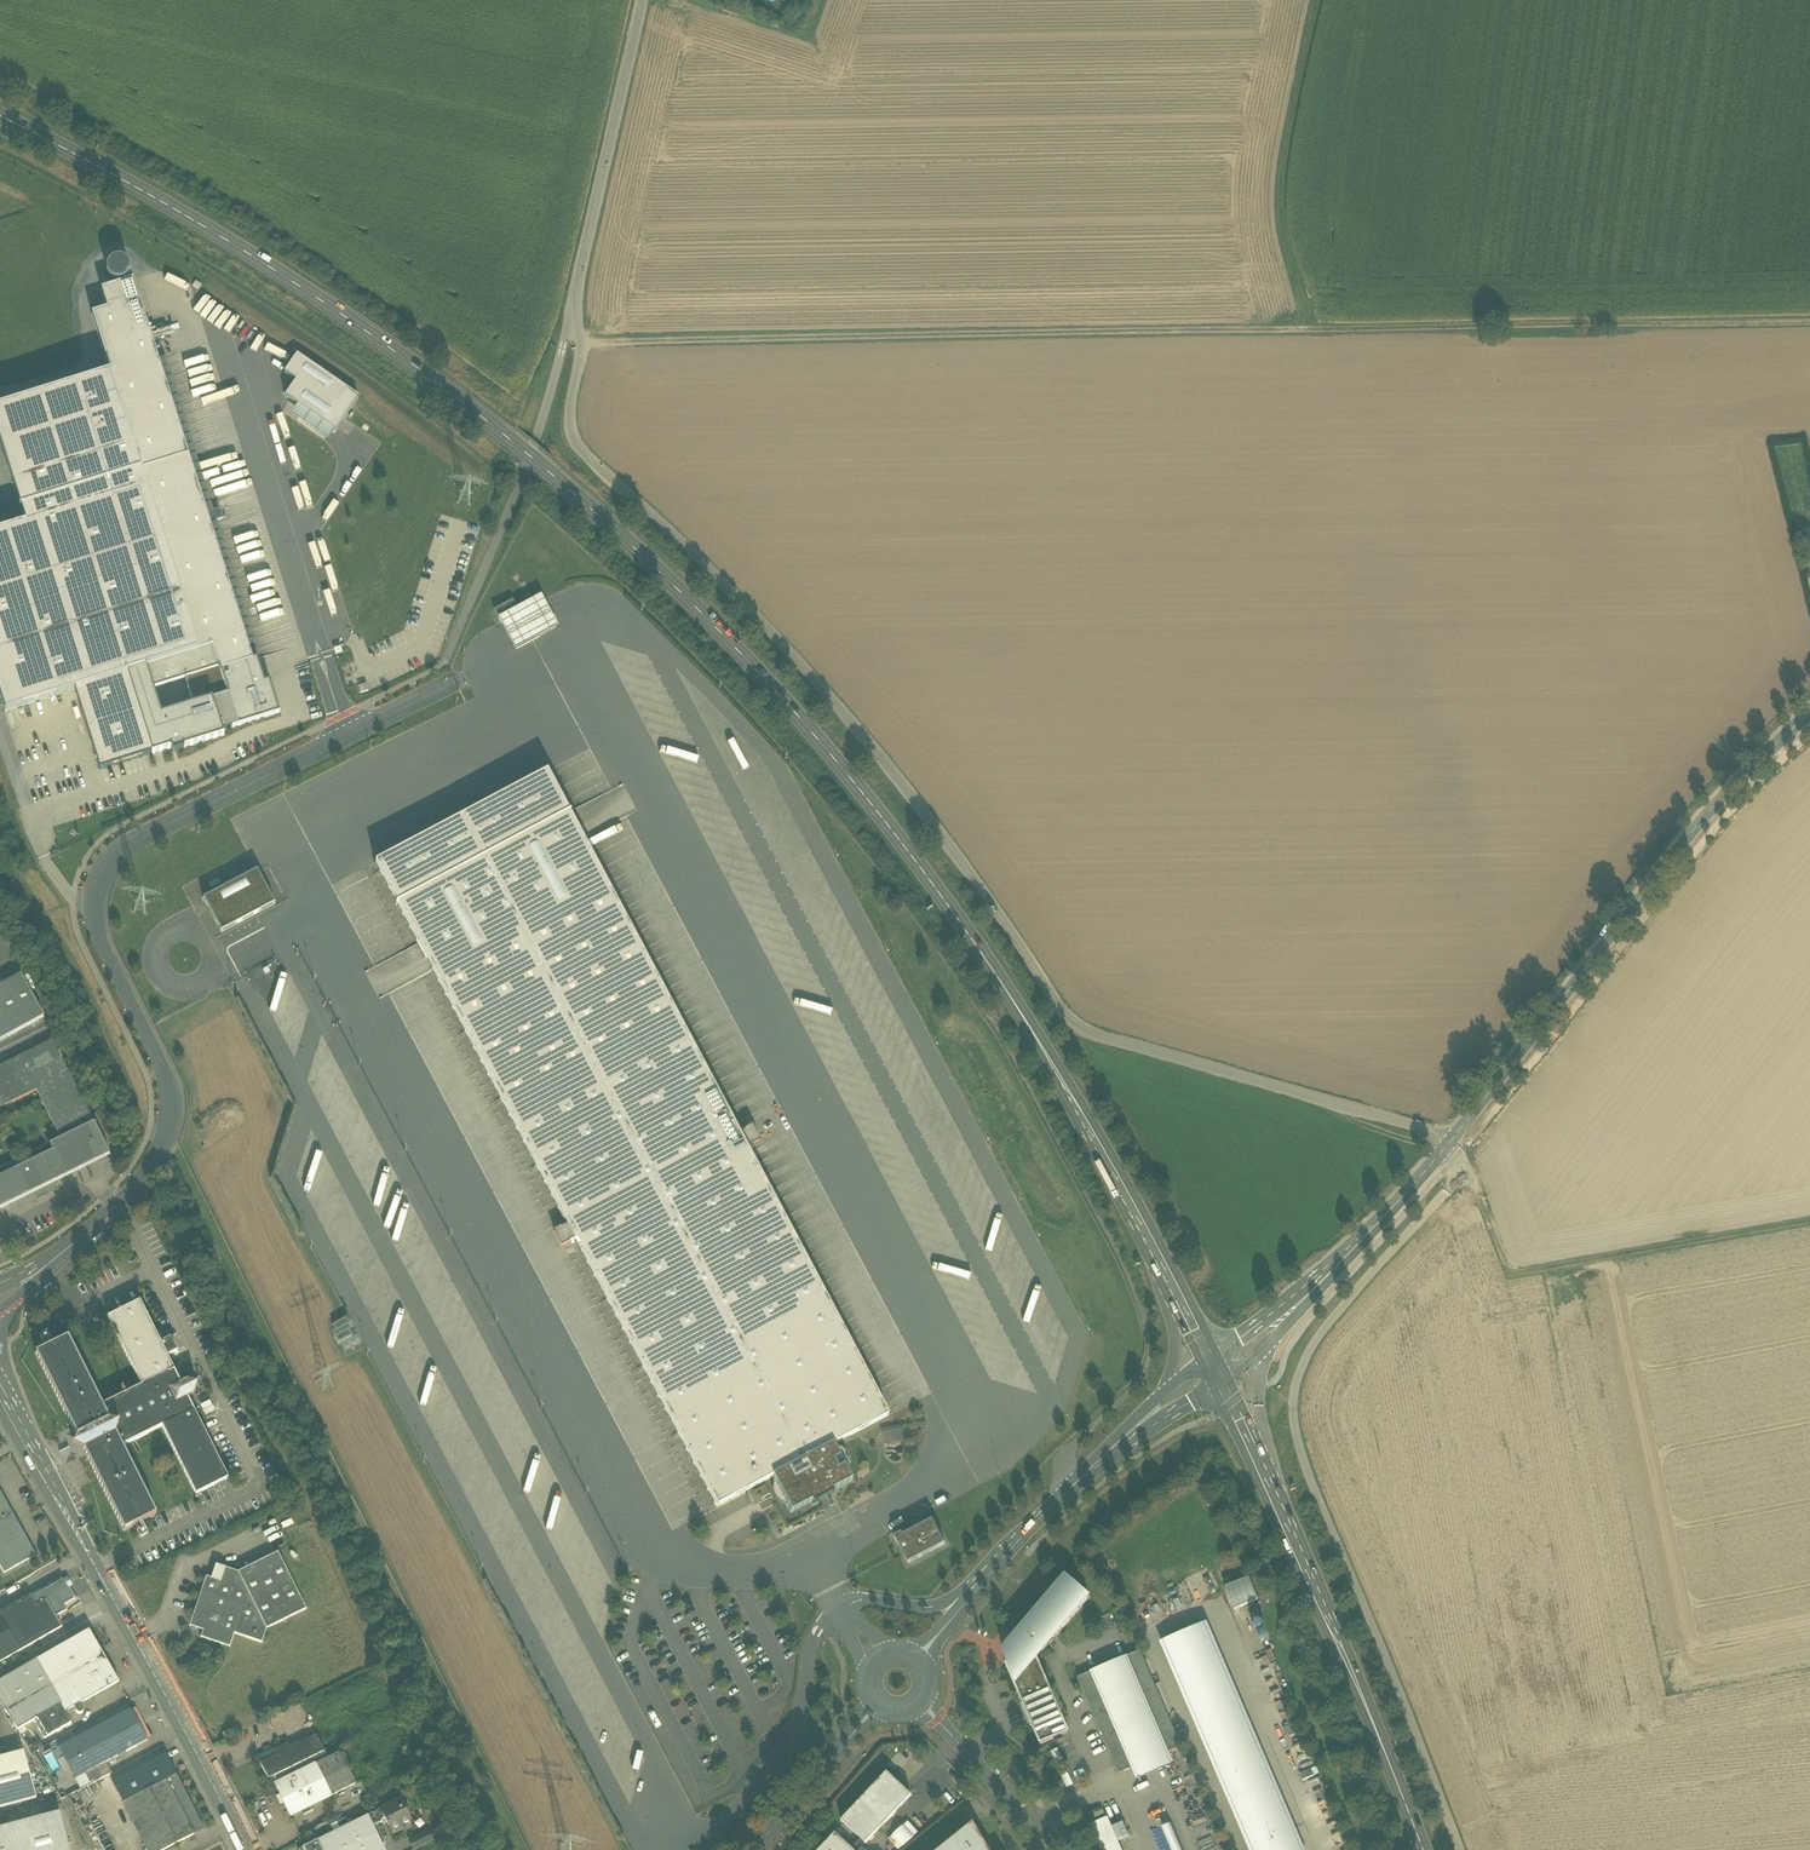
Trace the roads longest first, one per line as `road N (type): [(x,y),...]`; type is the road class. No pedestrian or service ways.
road 1 (primary): [(1159,1258),(978,947),(875,809),(723,635),(553,476),(413,365),(249,255),(0,117)]
road 2 (unclassified): [(642,0),(571,308),(580,347),(567,420),(572,442),(716,575),(881,755),(1077,1030),(1453,1138)]
road 3 (track): [(580,347),(1809,323)]
road 4 (unclassified): [(57,1258),(145,1173),(172,1112),(164,1072),(95,920),(105,867),(127,844),(454,680)]
road 5 (tertiary): [(1453,1138),(1706,815),(1809,712)]
road 6 (track): [(1070,1488),(1064,1474),(1072,1447),(1147,1370),(1149,1335),(1125,1264),(1038,1102),(994,1022),(978,1016)]
road 7 (tertiary): [(246,1849),(2,1392)]
road 8 (track): [(1468,1167),(1515,1275),(1809,1222)]
road 9 (primary): [(1425,1849),(1269,1480)]
road 10 (track): [(1319,0),(1282,193),(1284,242),(1309,331)]
road 11 (tertiary): [(1370,1232),(1210,1360)]
road 12 (tertiary): [(1077,1483),(1221,1383)]
road 13 (tertiary): [(1269,1480),(1261,1386),(1280,1334)]
road 14 (tertiary): [(1077,1483),(975,1590)]
road 15 (tertiary): [(1159,1258),(1176,1352),(1166,1392)]
road 16 (tertiary): [(1280,1334),(1370,1232)]
road 17 (residential): [(975,1590),(933,1606),(876,1600),(847,1609)]
road 18 (tertiary): [(1166,1392),(1077,1483)]
road 19 (tertiary): [(1370,1232),(1453,1138)]

